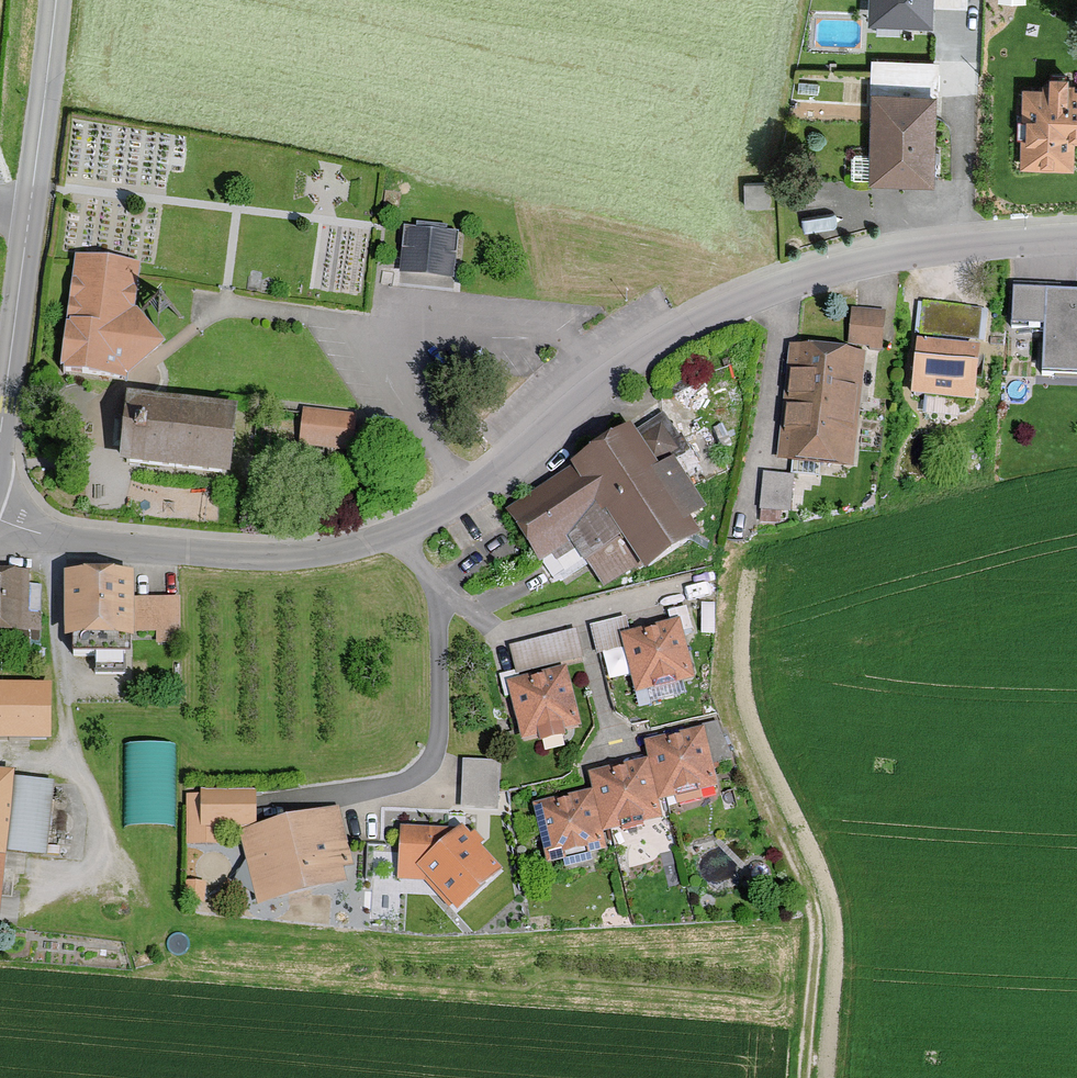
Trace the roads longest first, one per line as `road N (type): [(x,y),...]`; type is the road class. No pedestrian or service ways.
road 1 (tertiary): [(400,530),(503,473),(676,333),(781,285)]
road 2 (tertiary): [(0,436),(57,0)]
road 3 (tertiary): [(0,521),(76,540),(281,556),(400,530)]
road 4 (residential): [(436,590),(438,750),(420,775),(264,808)]
road 5 (track): [(55,537),(57,666),(75,755),(115,865)]
road 6 (tertiary): [(781,285),(871,262),(1076,237)]
road 7 (residential): [(781,285),(737,534)]
road 8 (track): [(805,1077),(816,923)]
road 9 (residential): [(436,590),(511,627),(578,616)]
road 10 (residential): [(578,616),(614,743)]

